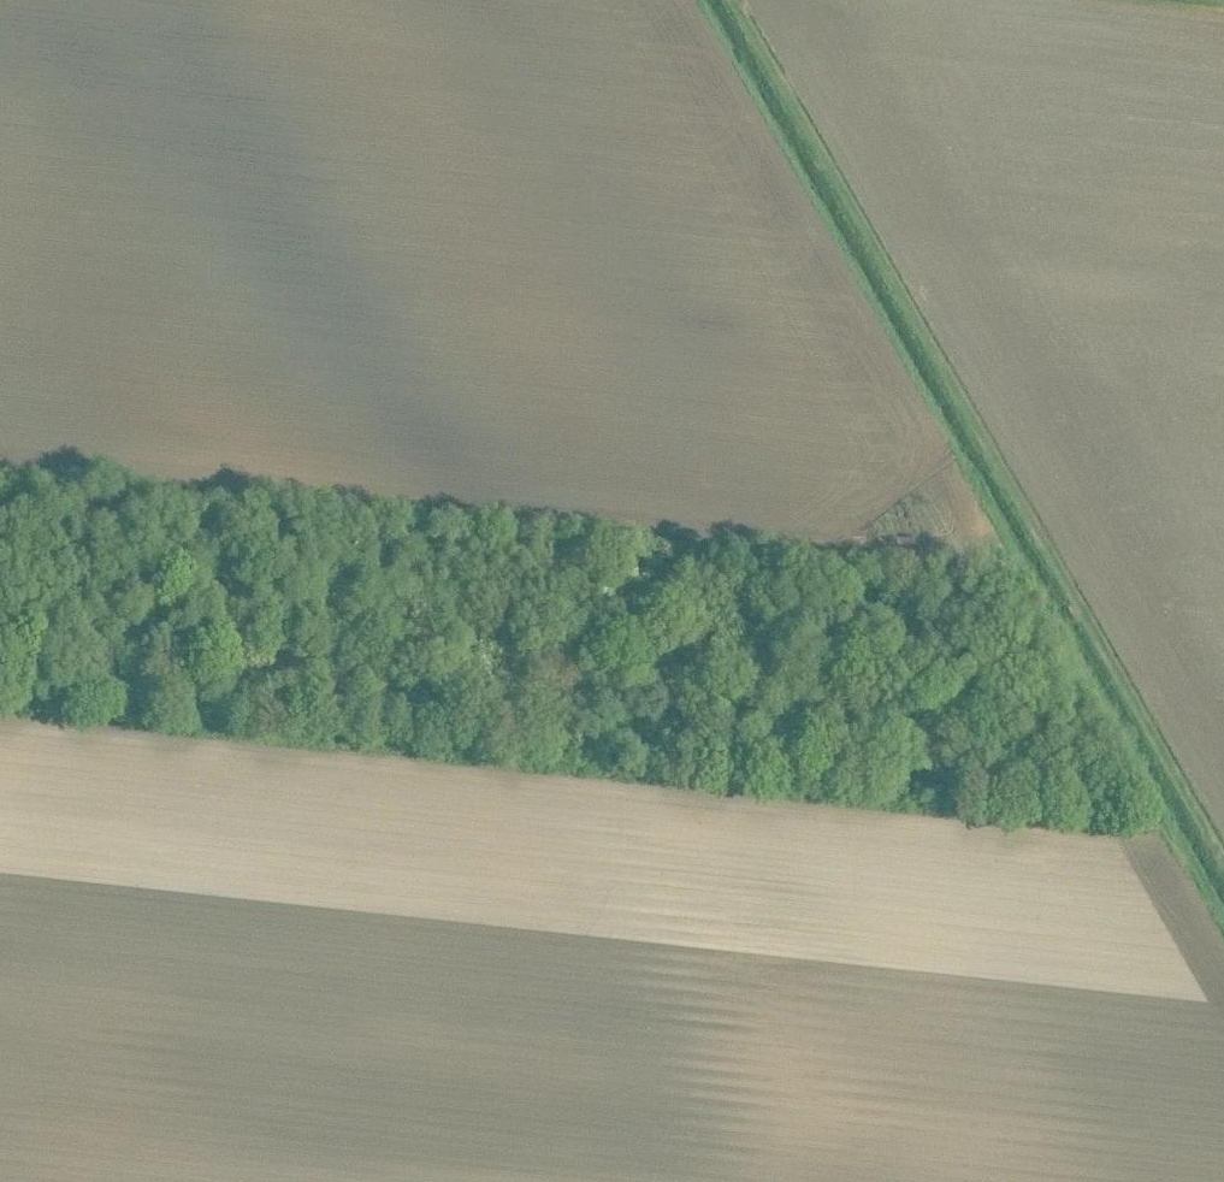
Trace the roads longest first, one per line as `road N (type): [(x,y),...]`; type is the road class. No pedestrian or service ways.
road 1 (track): [(731,0),(1223,868)]

